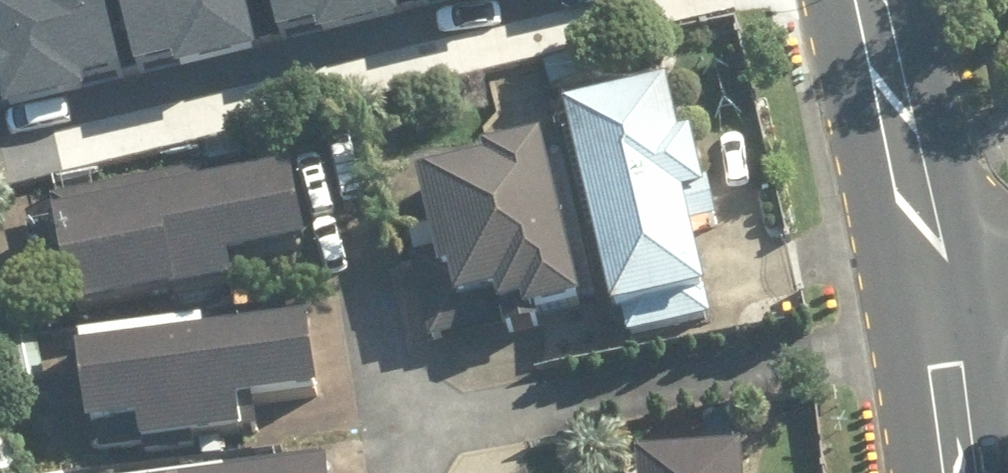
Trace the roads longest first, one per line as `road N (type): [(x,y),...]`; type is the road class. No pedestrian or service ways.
road 1 (secondary): [(864,0),(930,309)]
road 2 (secondary): [(930,309),(949,472)]

